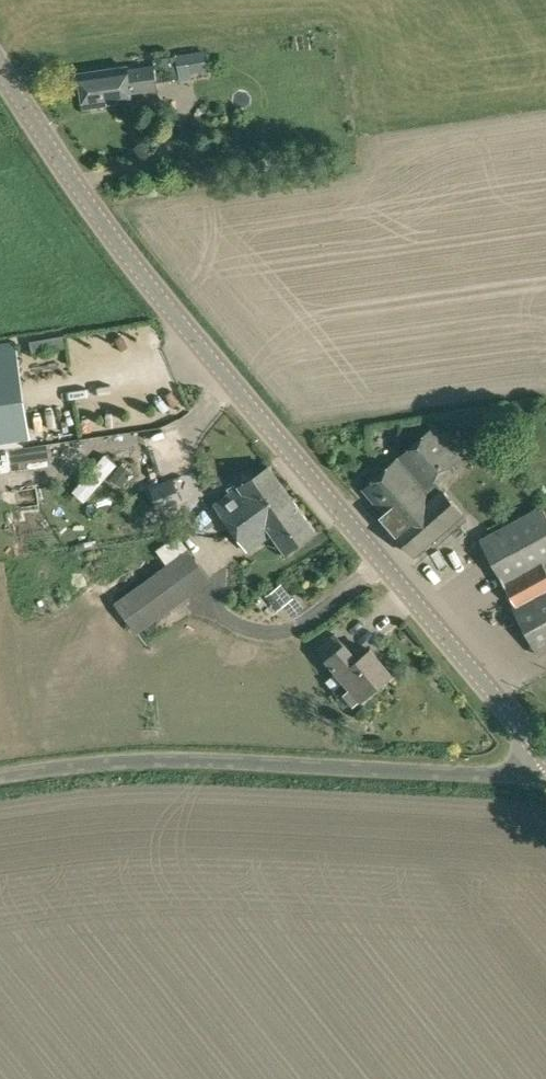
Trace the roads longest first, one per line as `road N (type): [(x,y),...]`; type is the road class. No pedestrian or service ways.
road 1 (tertiary): [(545,754),(124,251),(0,68)]
road 2 (unclassified): [(0,780),(150,765),(512,775),(545,754)]

